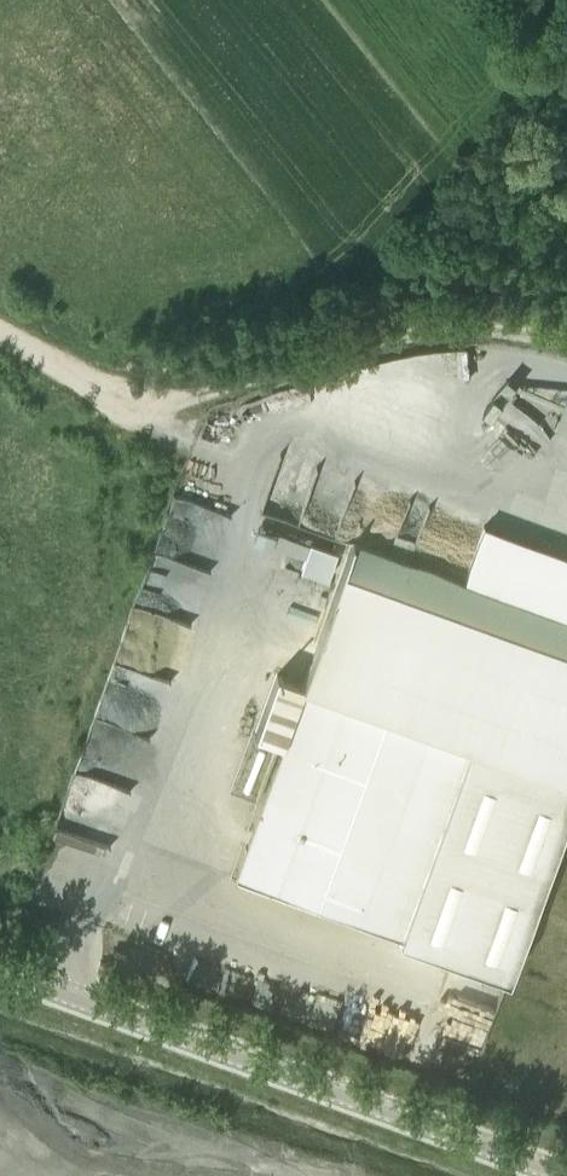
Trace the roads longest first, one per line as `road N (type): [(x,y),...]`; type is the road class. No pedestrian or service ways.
road 1 (tertiary): [(565,1175),(0,971)]

